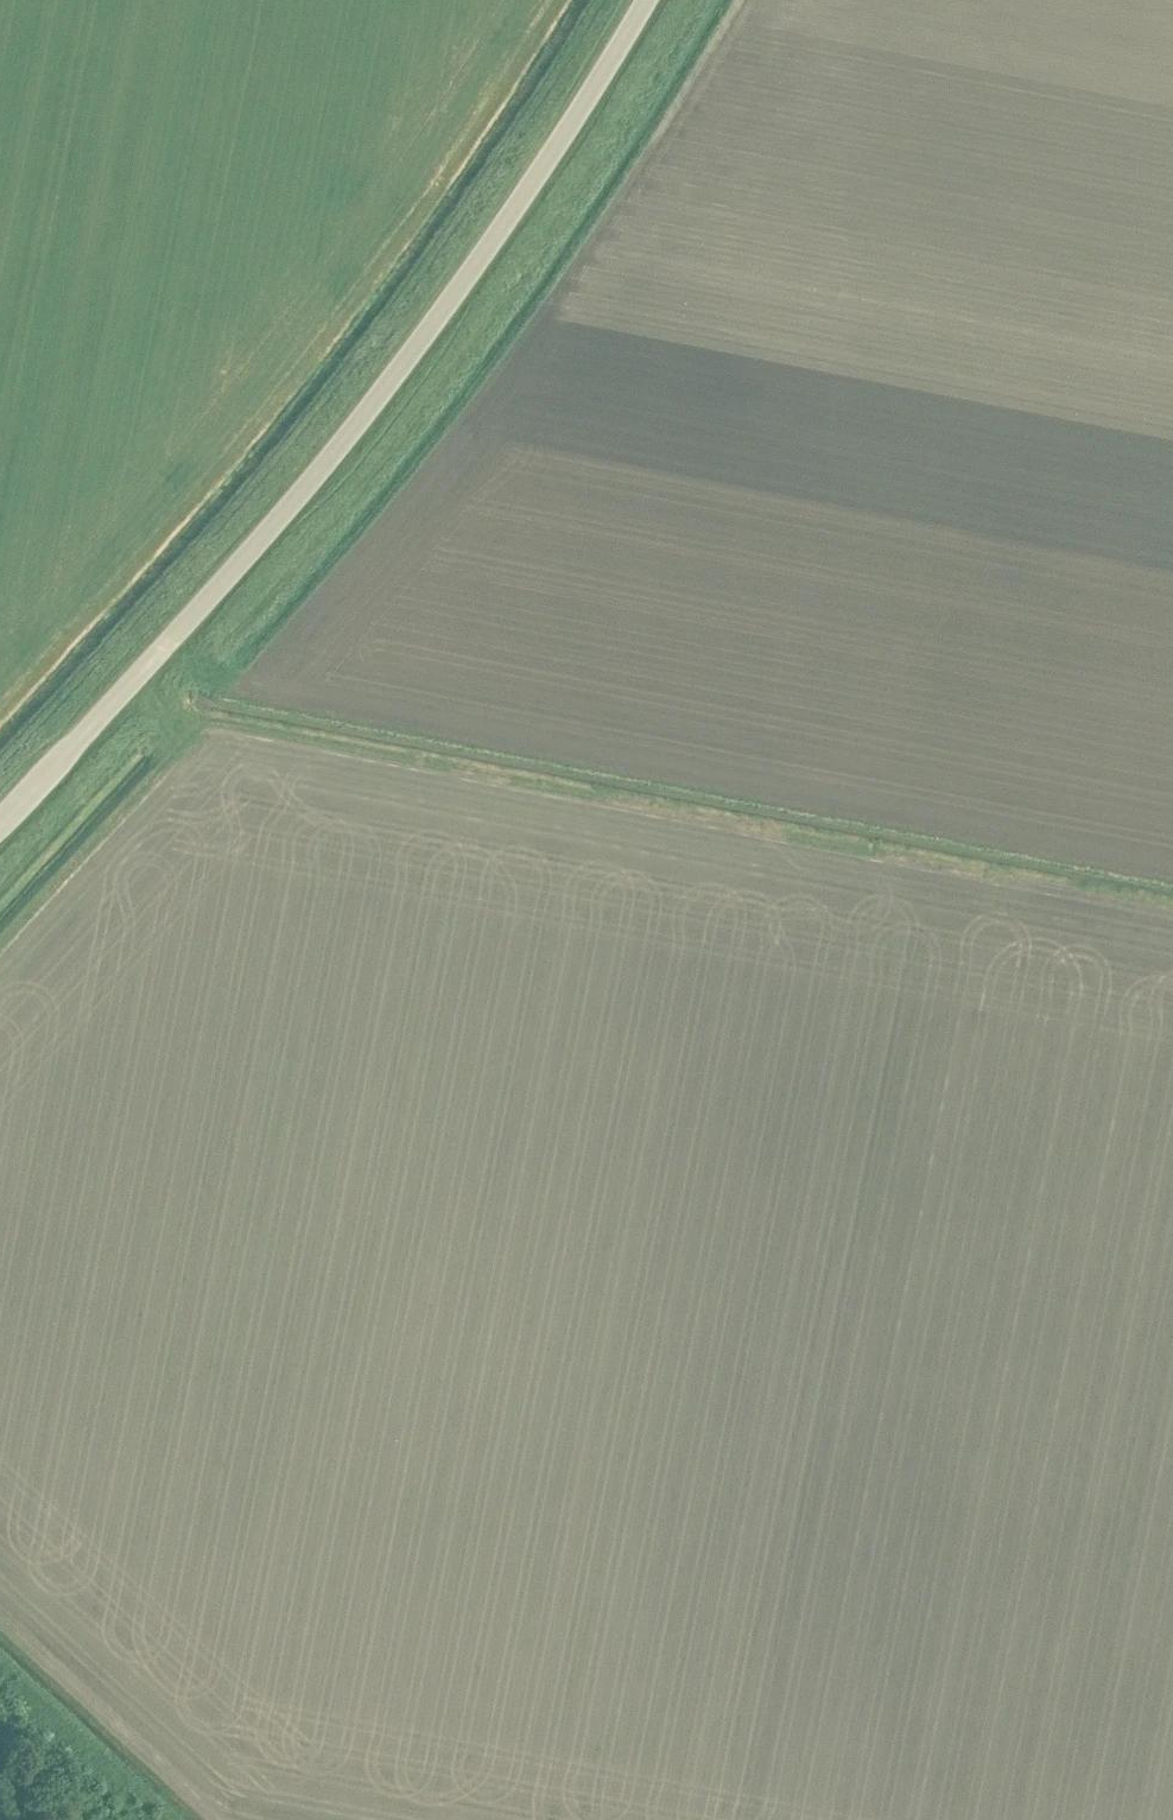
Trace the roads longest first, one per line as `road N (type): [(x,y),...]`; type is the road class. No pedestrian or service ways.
road 1 (unclassified): [(0,826),(342,413),(511,191),(632,0)]

